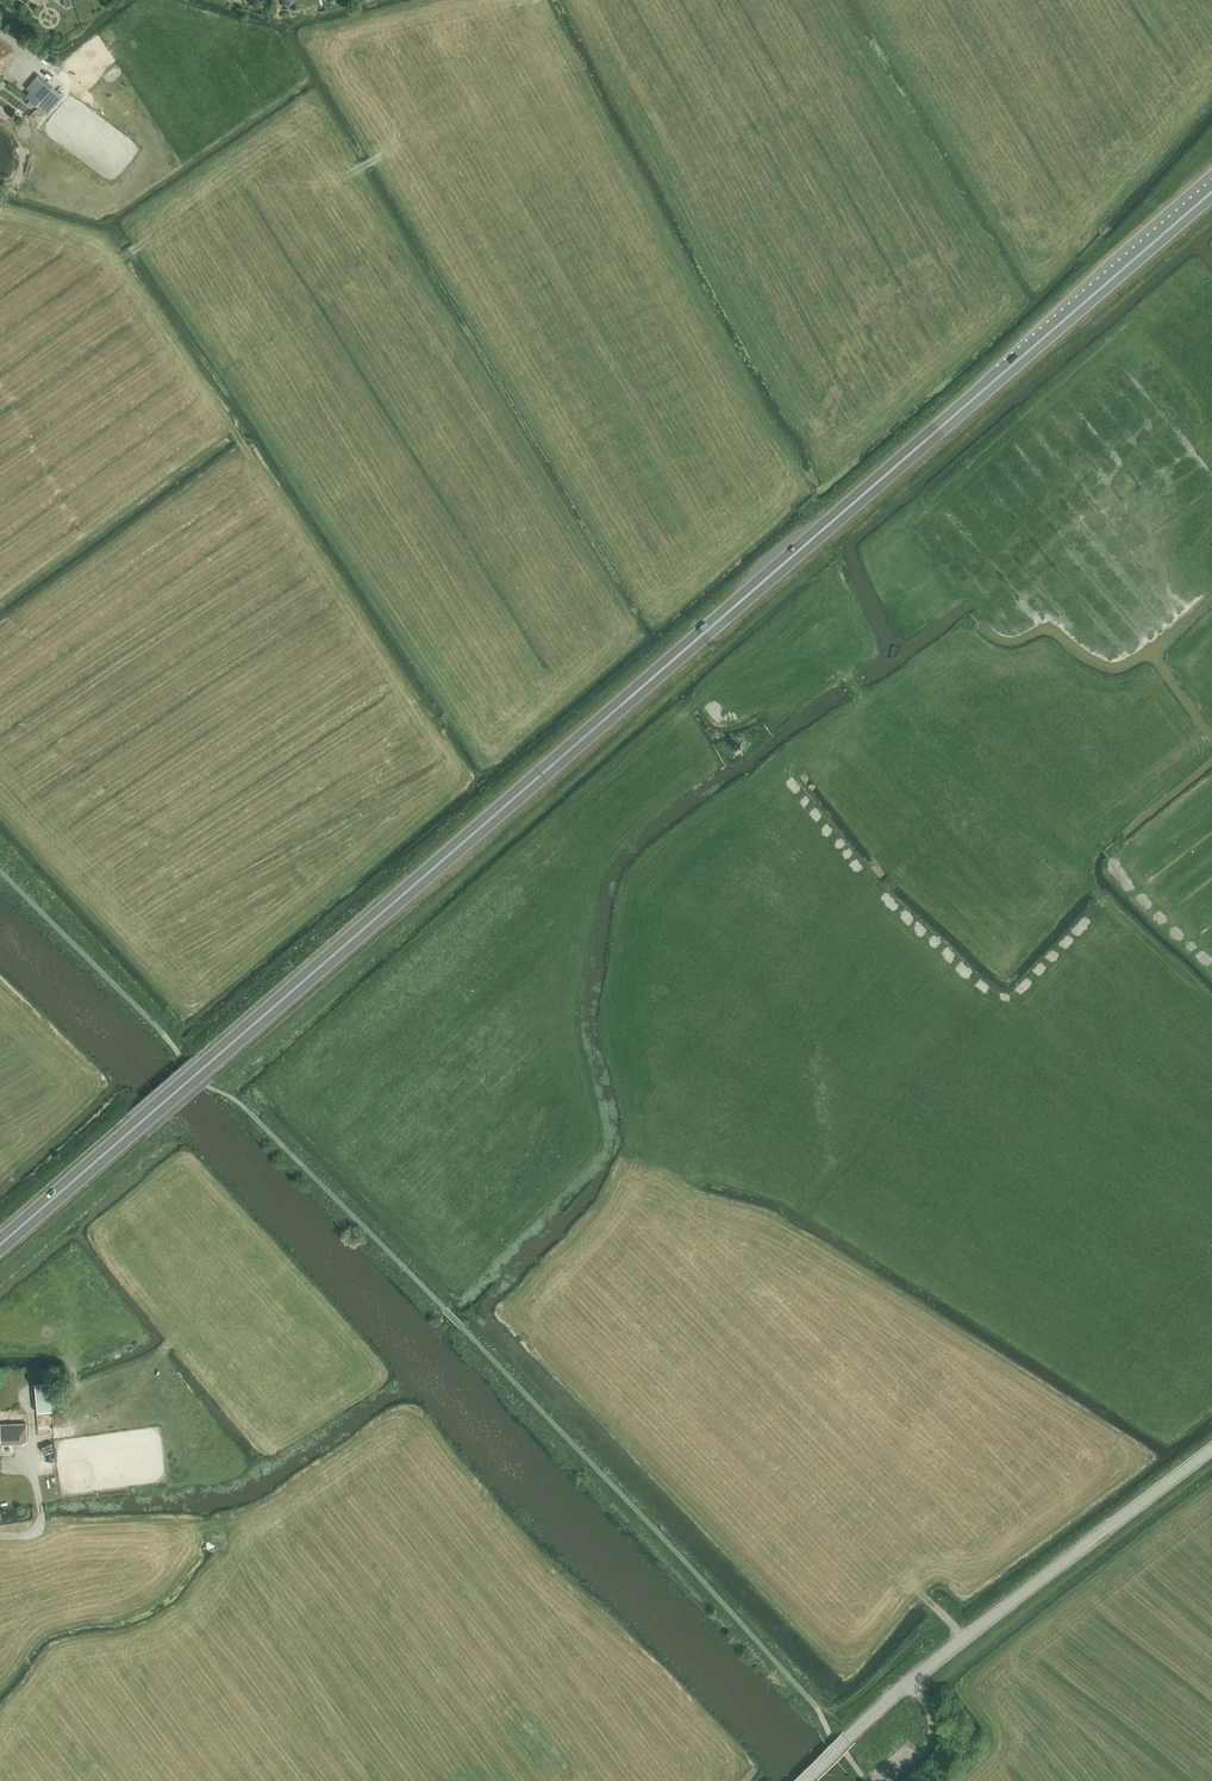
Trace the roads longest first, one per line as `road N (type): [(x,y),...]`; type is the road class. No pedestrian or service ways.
road 1 (trunk): [(0,1245),(1211,193)]
road 2 (tertiary): [(803,1780),(965,1637),(1211,1448)]

